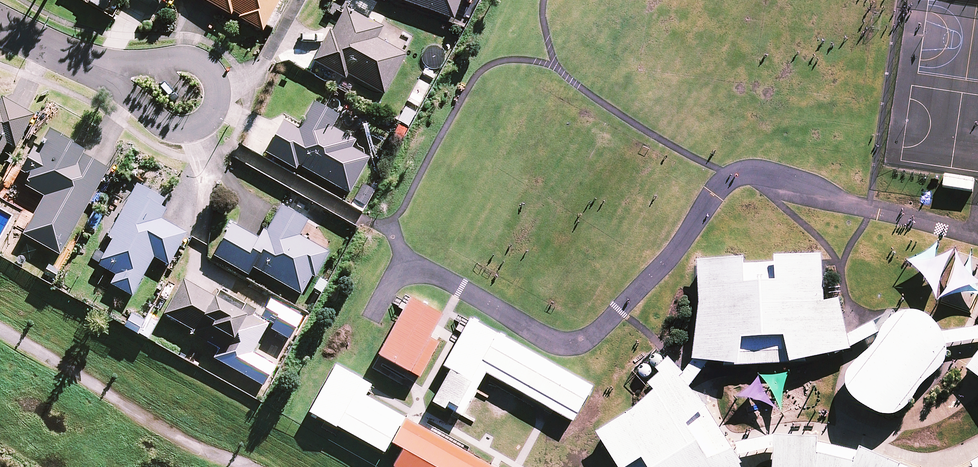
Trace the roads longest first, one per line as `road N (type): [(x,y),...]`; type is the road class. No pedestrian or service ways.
road 1 (residential): [(101,72),(162,122),(191,128),(206,116),(210,79),(197,61),(167,57),(117,66)]

